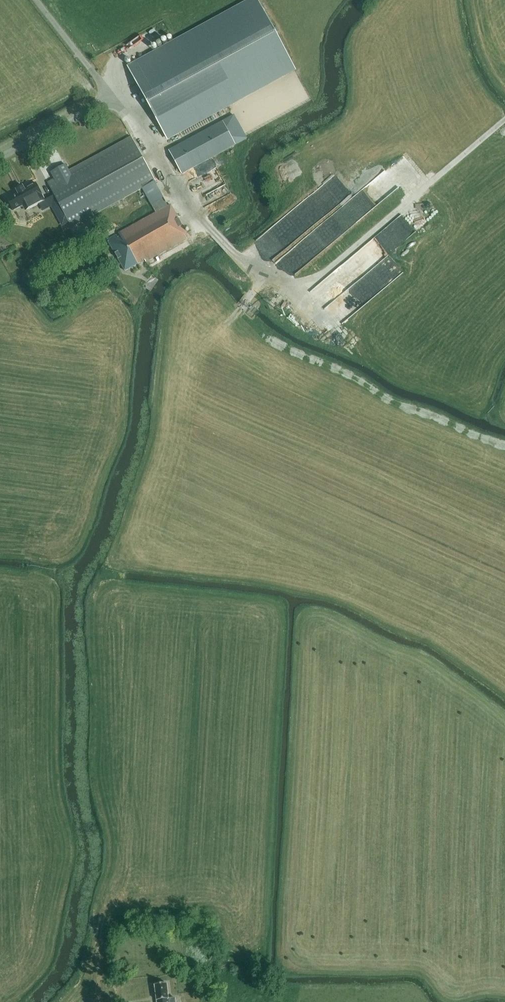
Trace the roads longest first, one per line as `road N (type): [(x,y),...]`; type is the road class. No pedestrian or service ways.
road 1 (unclassified): [(0,156),(106,102),(105,87),(37,0)]

